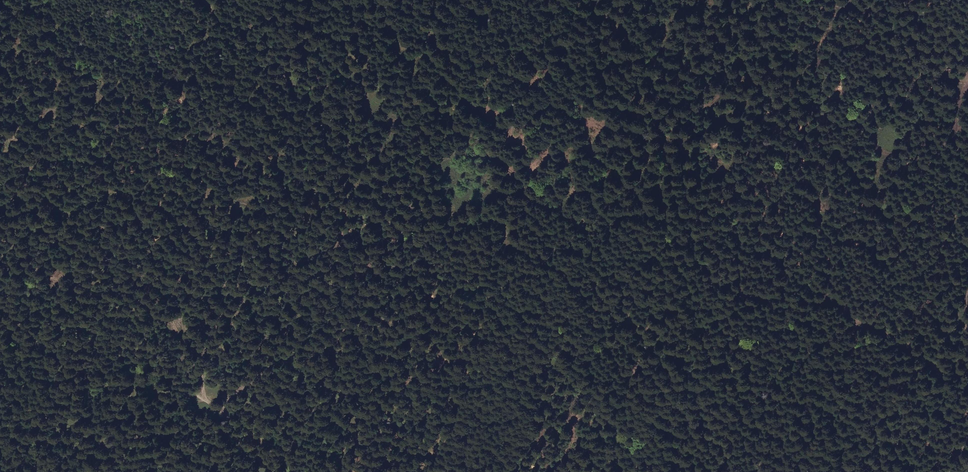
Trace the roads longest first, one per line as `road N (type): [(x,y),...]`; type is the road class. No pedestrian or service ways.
road 1 (track): [(282,471),(199,394),(76,333),(0,312)]

